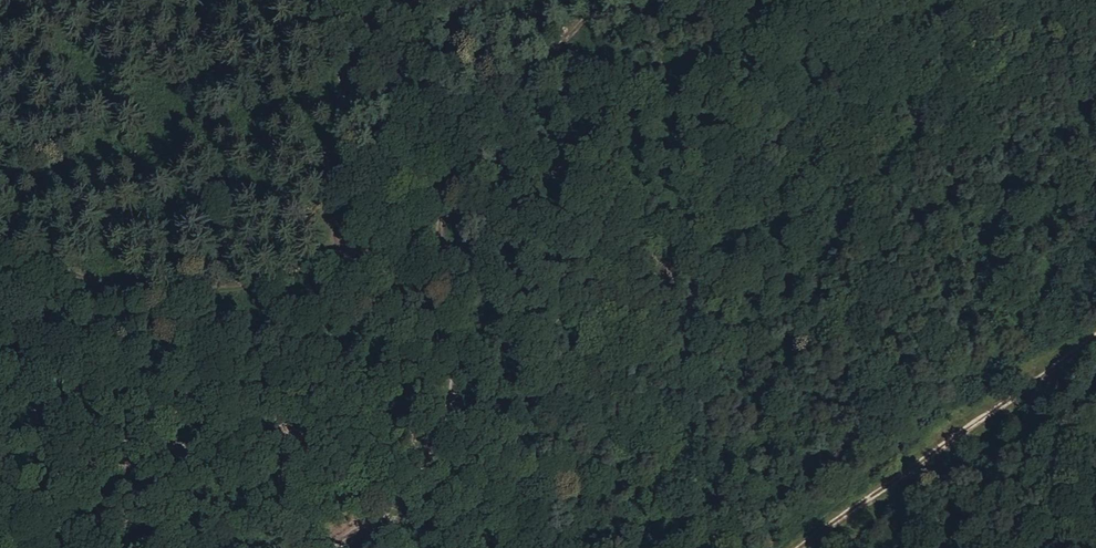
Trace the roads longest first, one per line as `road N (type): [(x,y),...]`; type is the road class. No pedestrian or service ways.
road 1 (track): [(597,0),(489,119),(454,202),(461,309),(482,337),(449,488),(411,520),(349,547)]
road 2 (track): [(0,196),(48,225),(105,244),(239,243),(317,227),(339,130),(277,0)]
road 3 (track): [(801,547),(827,520),(889,494),(999,417),(1095,335)]
road 4 (track): [(601,547),(652,457),(676,440),(776,465),(799,485),(822,527)]
road 5 (track): [(311,230),(381,249),(423,250),(454,202)]

